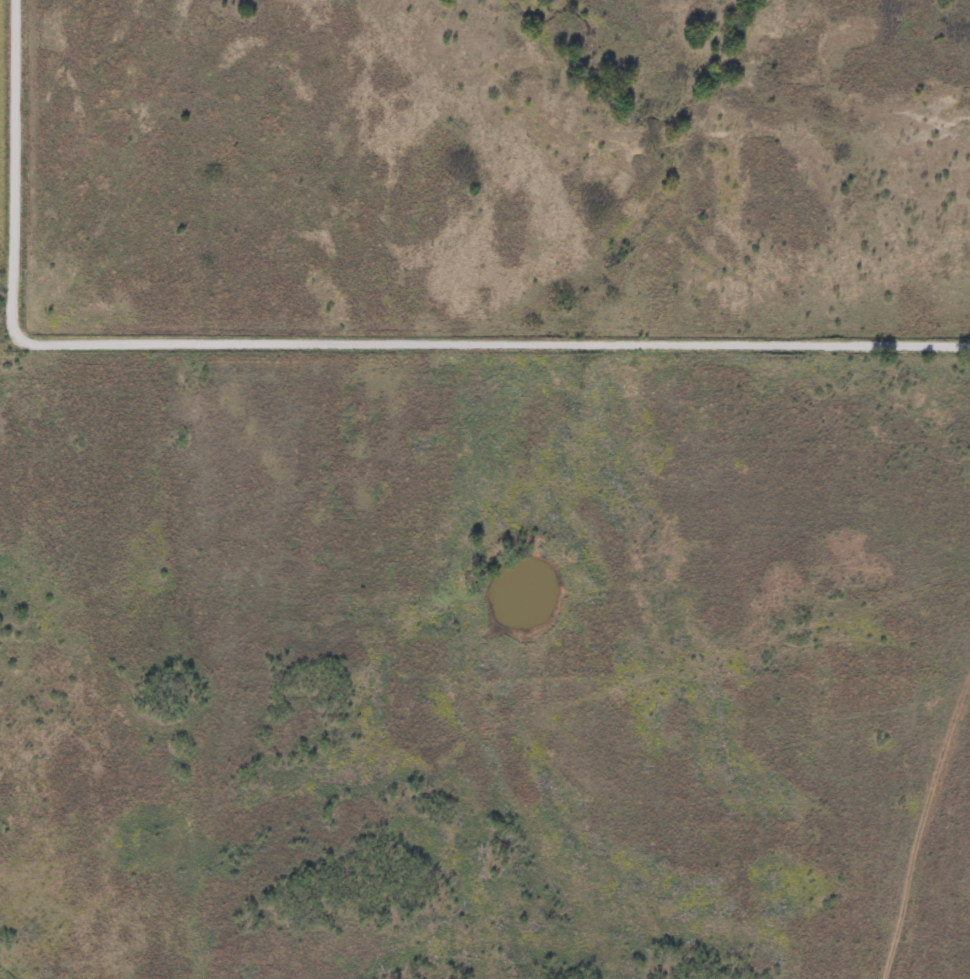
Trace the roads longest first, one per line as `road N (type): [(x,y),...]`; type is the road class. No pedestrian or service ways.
road 1 (residential): [(969,346),(47,343),(22,336),(19,0)]

